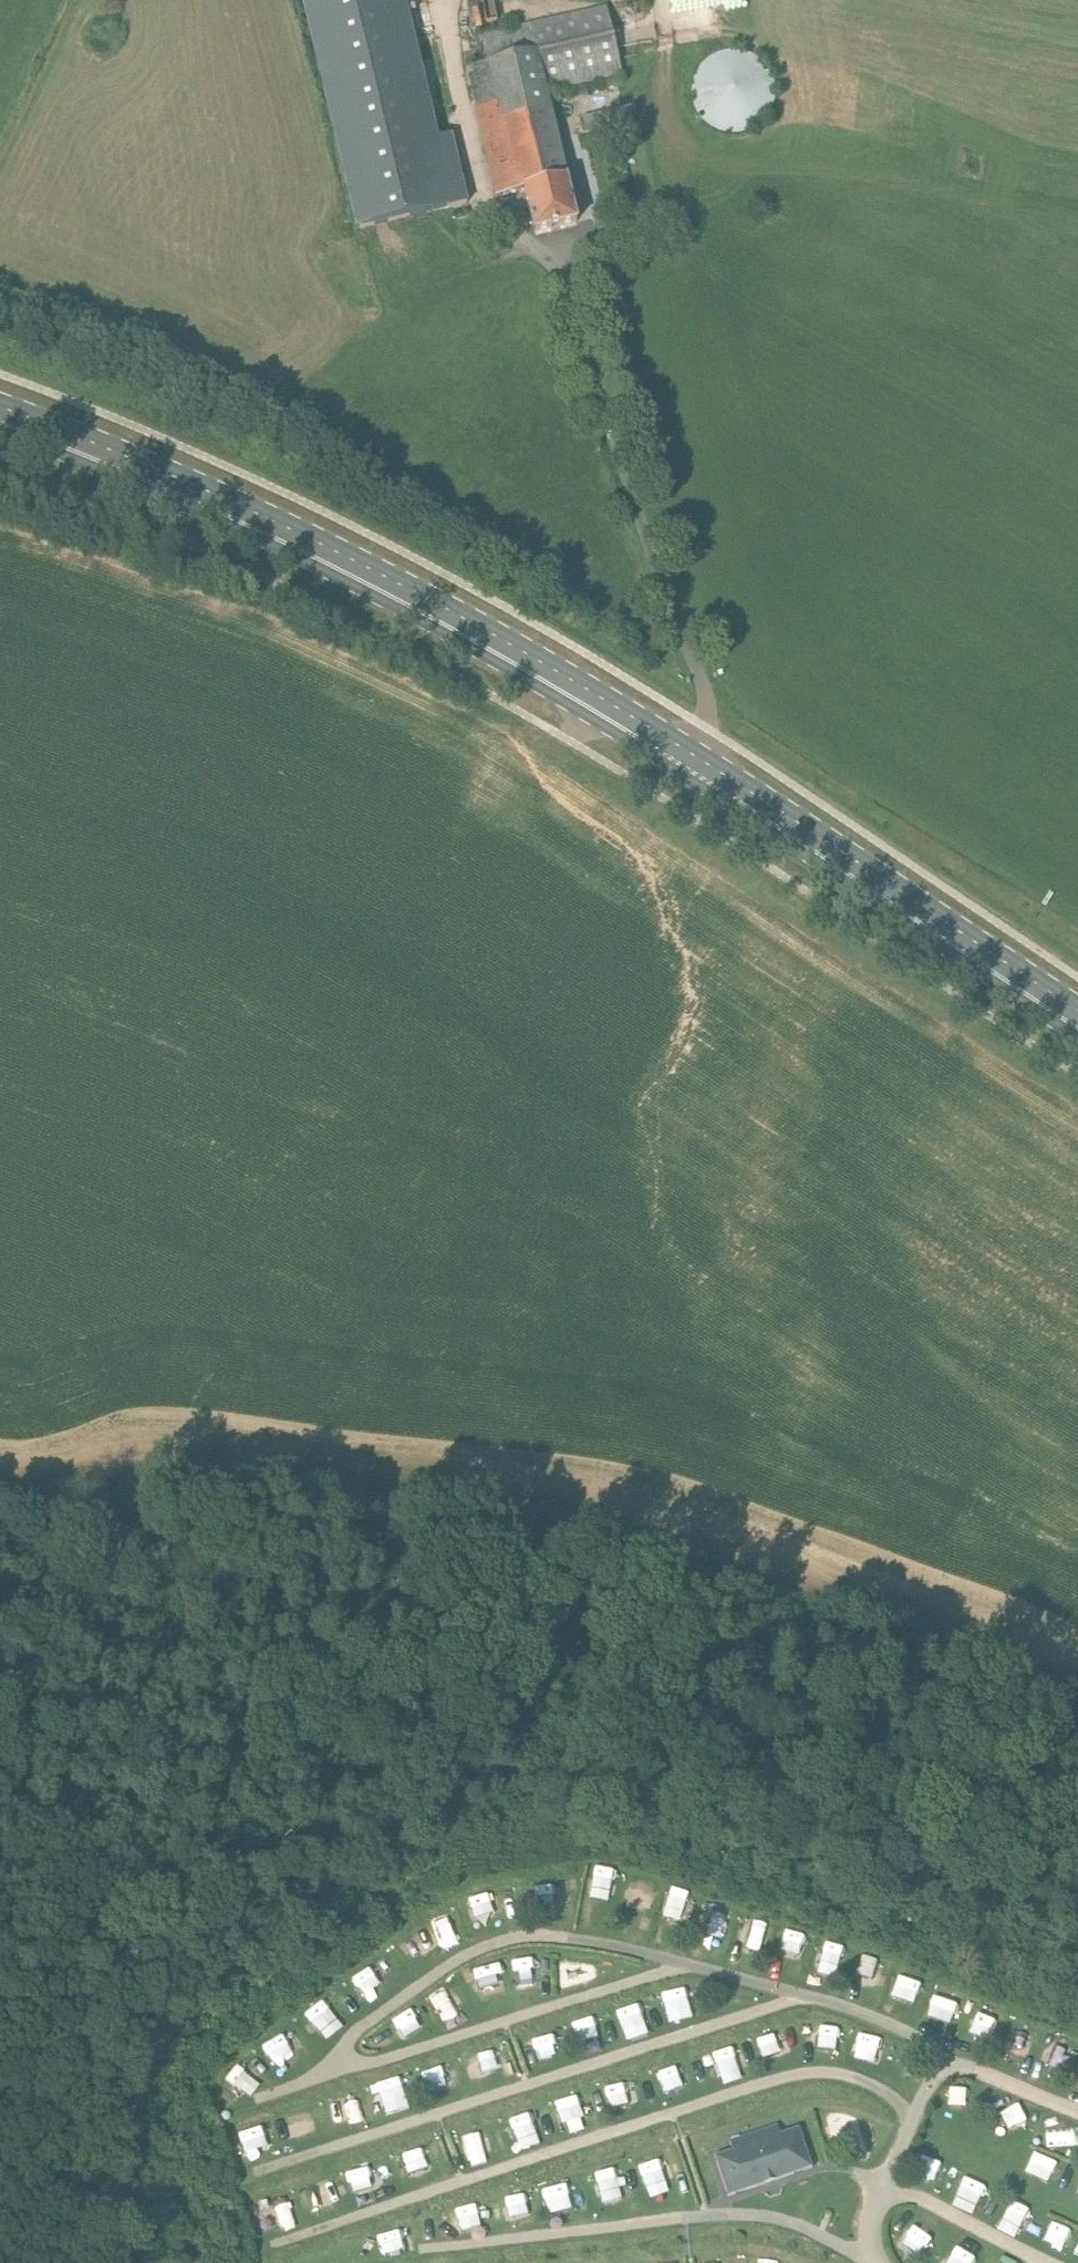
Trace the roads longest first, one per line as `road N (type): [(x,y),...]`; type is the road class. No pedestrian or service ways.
road 1 (primary): [(1077,1018),(735,789),(485,637),(249,517),(0,414)]

